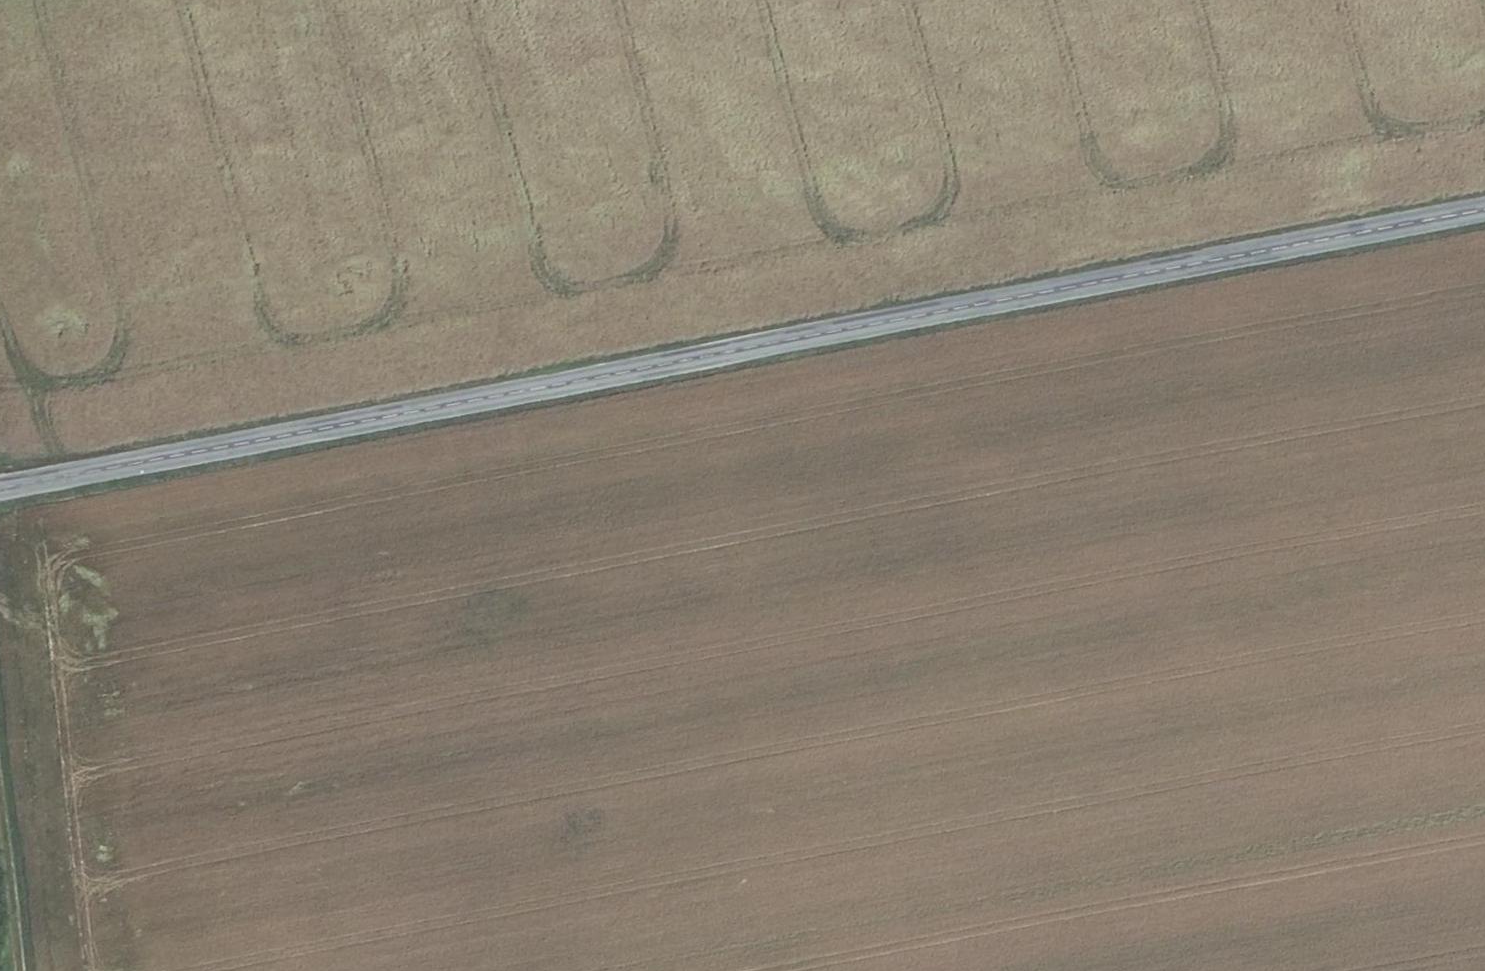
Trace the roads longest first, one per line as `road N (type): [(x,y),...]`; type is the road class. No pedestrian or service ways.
road 1 (tertiary): [(0,487),(1484,213)]
road 2 (track): [(21,970),(0,784)]

